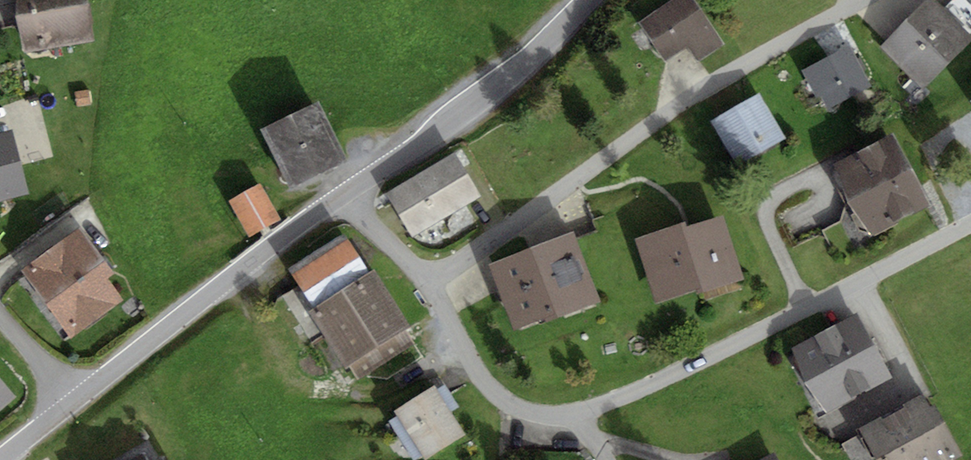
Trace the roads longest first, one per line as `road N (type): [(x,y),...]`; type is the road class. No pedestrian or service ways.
road 1 (residential): [(426,284),(492,389),(526,411),(561,415),(613,400),(970,224)]
road 2 (residential): [(426,284),(676,107),(861,0)]
road 3 (residential): [(345,193),(74,399)]
road 4 (residential): [(588,0),(492,90),(345,193)]
road 5 (residential): [(345,193),(426,284)]

